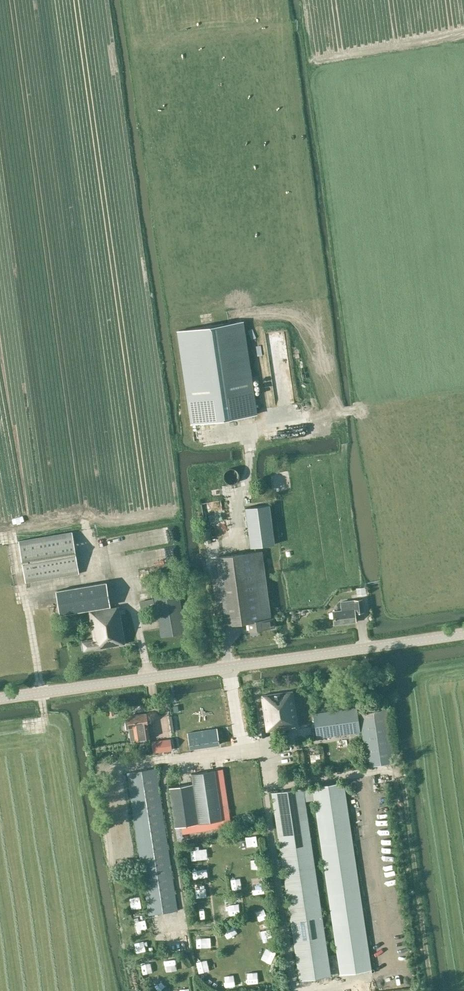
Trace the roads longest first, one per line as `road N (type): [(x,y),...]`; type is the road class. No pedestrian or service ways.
road 1 (tertiary): [(0,699),(463,633)]

